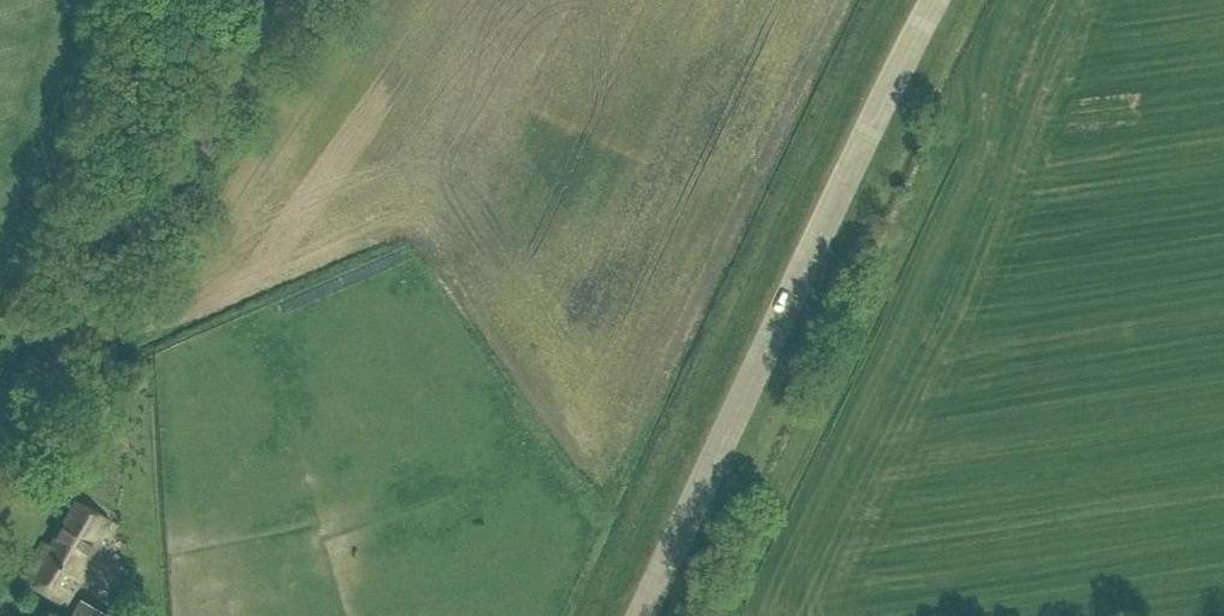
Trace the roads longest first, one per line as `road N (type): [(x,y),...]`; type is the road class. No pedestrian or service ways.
road 1 (tertiary): [(638,615),(938,0)]
road 2 (unclassified): [(284,23),(28,383)]

